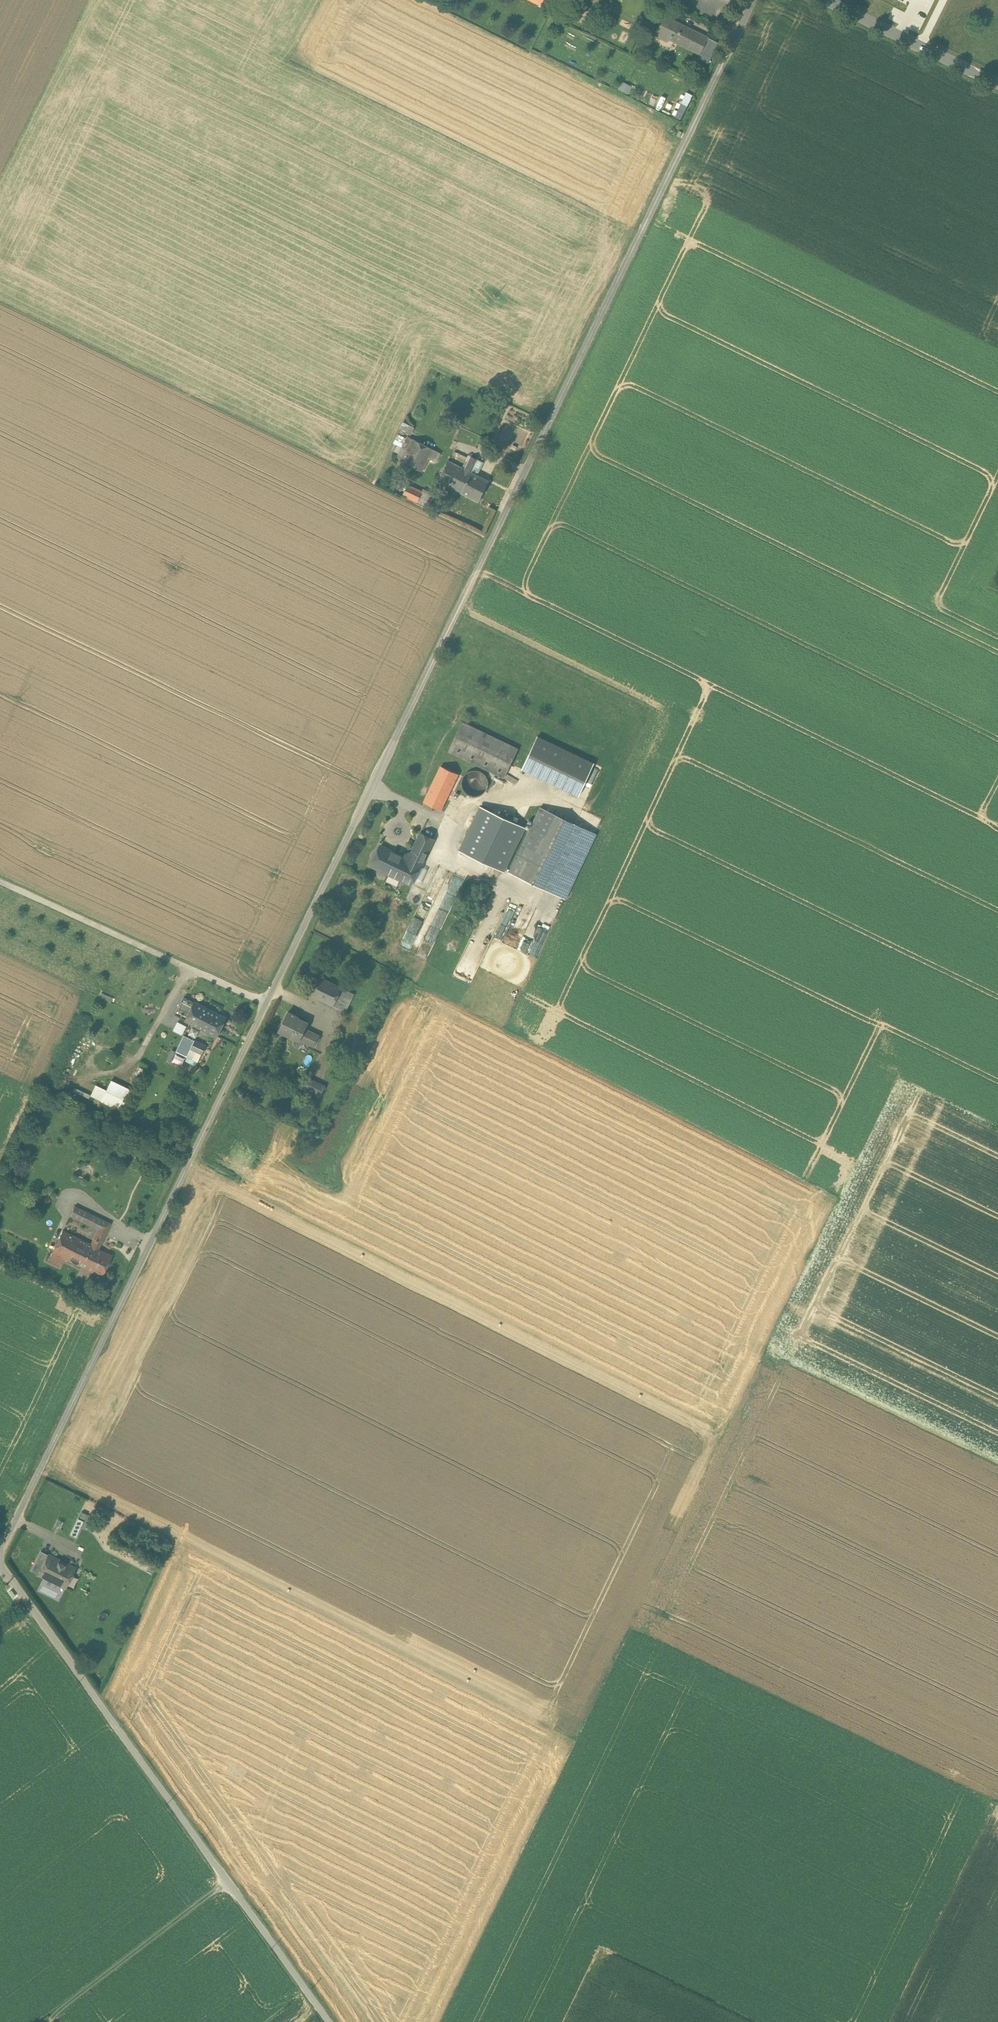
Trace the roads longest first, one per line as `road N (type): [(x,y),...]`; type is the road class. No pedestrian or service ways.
road 1 (unclassified): [(755,0),(265,1002)]
road 2 (unclassified): [(265,1002),(0,1549)]
road 3 (unclassified): [(0,1567),(331,2021)]
road 4 (unclassified): [(265,1002),(0,879)]
road 5 (tertiary): [(997,82),(831,0)]

